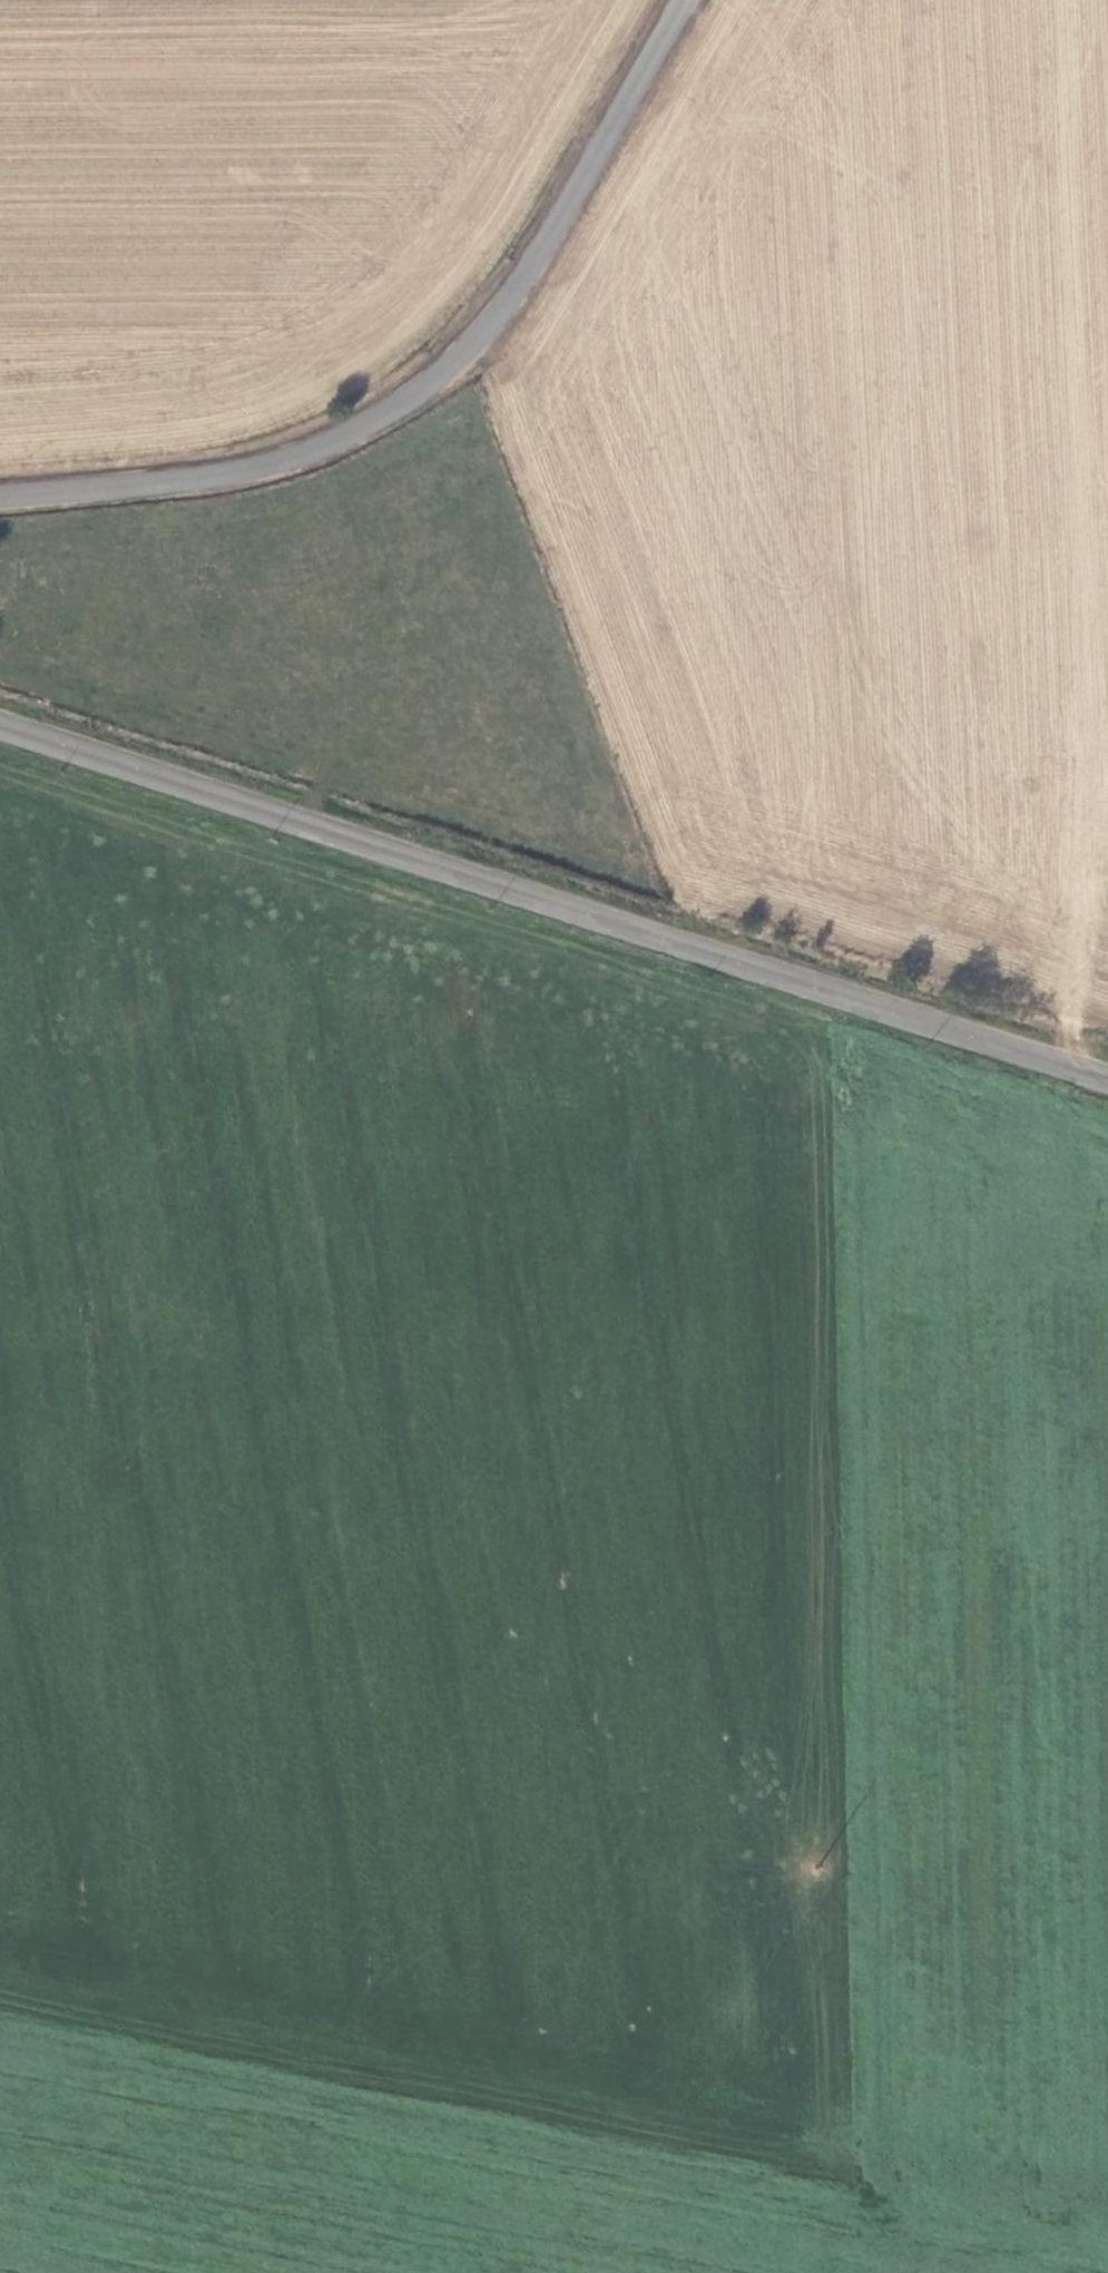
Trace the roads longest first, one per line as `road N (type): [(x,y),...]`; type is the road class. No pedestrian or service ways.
road 1 (tertiary): [(0,723),(1107,1078)]
road 2 (unclassified): [(689,0),(496,318),(430,385),(350,434),(250,471),(0,497)]

